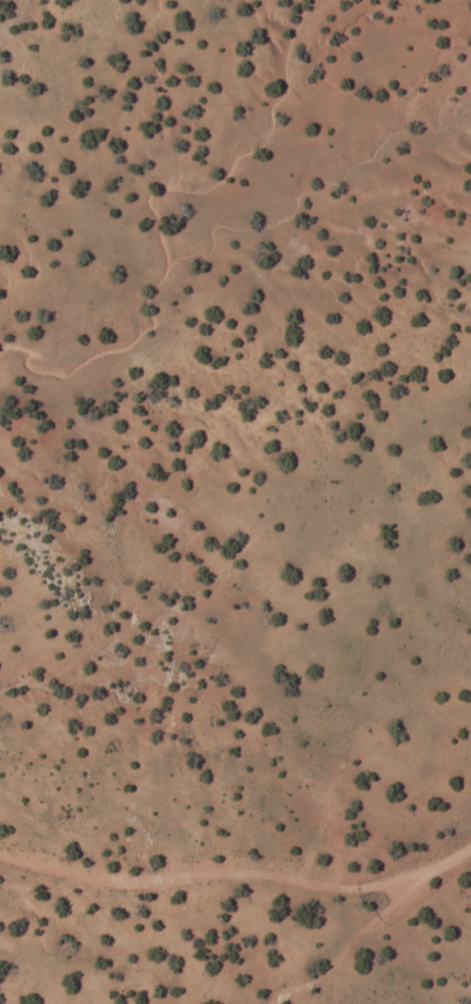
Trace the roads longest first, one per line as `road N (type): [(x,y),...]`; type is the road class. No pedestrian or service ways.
road 1 (residential): [(450,861),(334,887),(238,875),(96,891),(0,863)]
road 2 (track): [(277,1003),(331,970),(450,861)]

